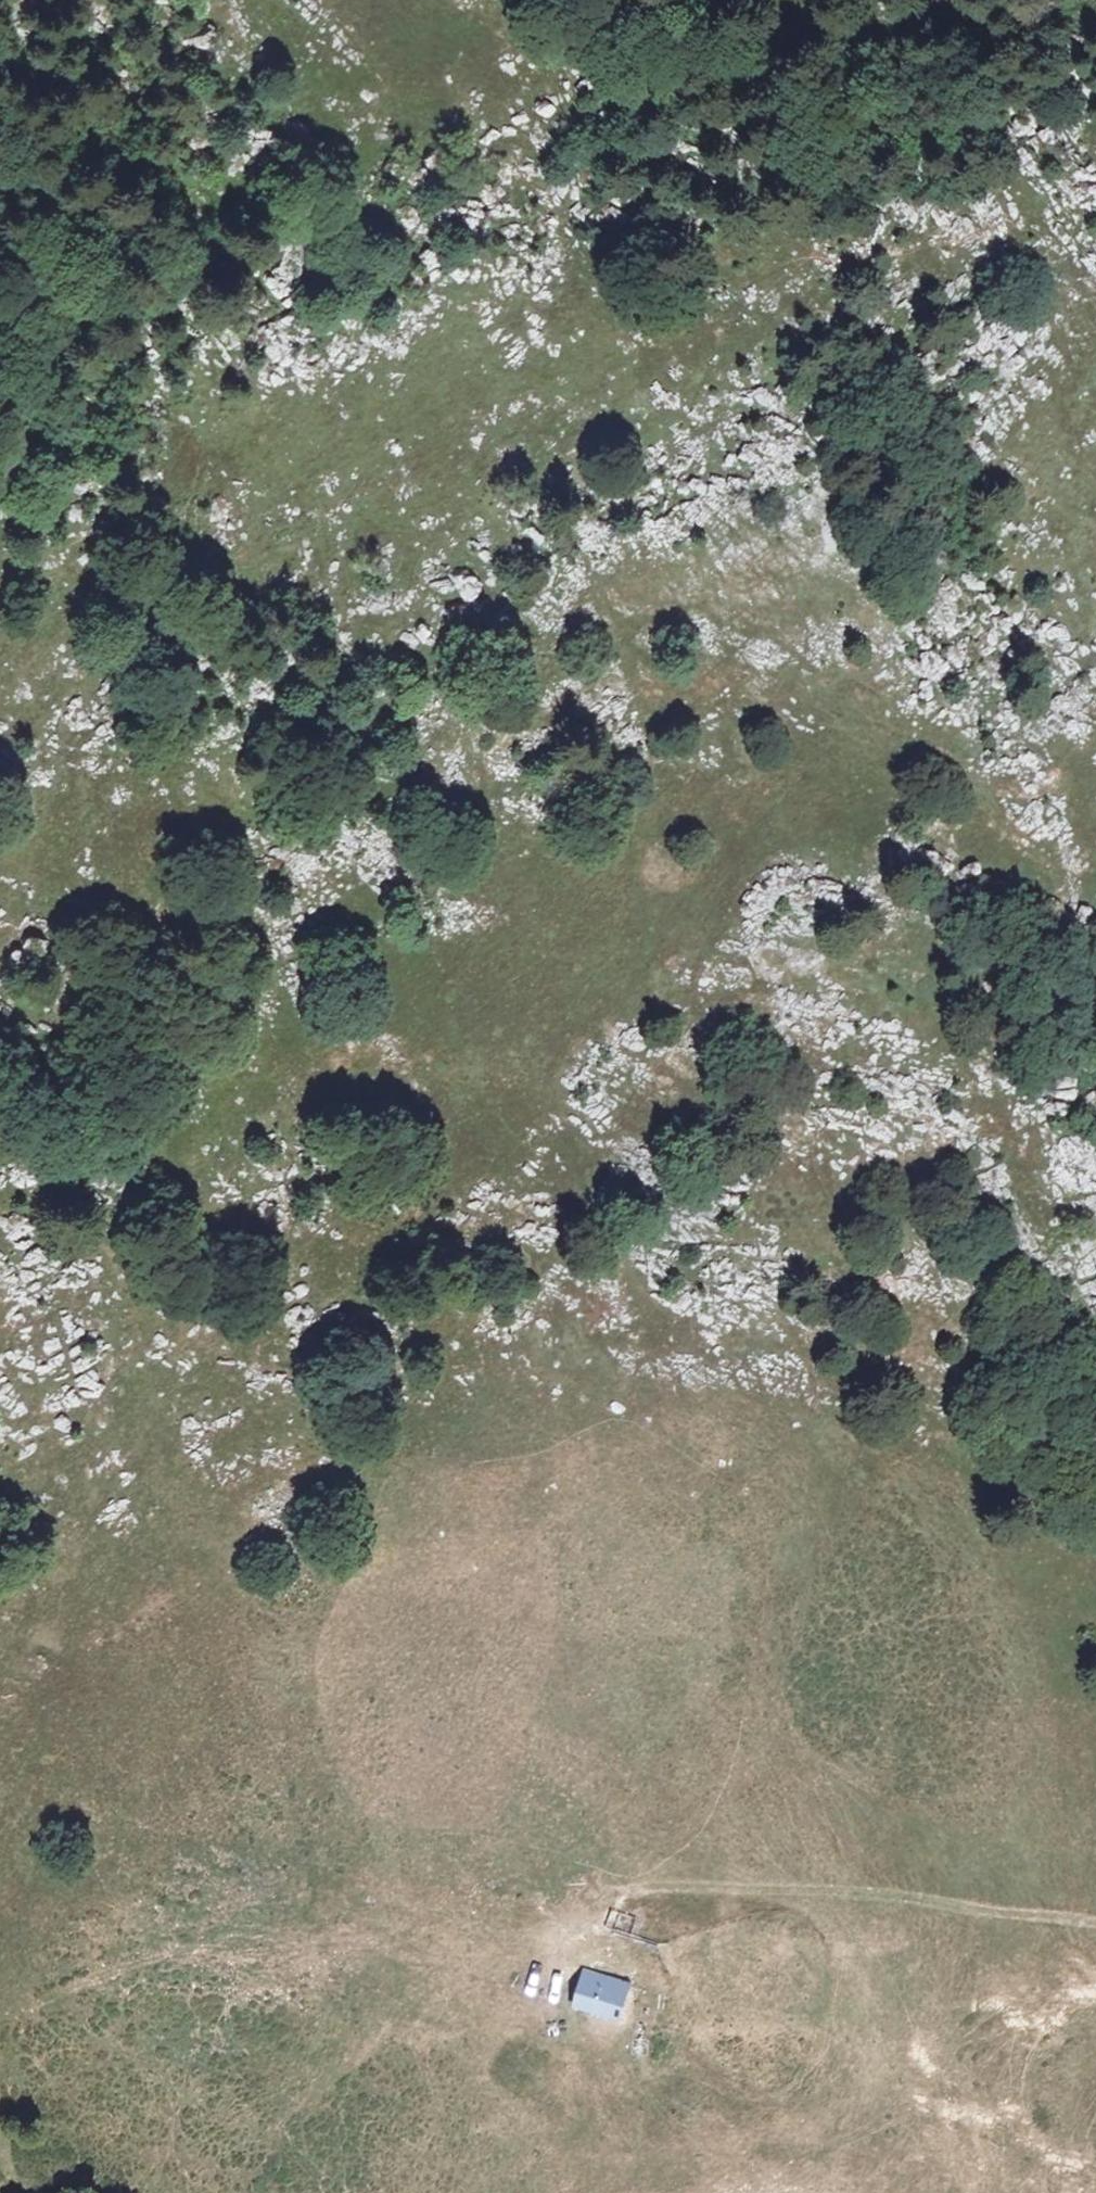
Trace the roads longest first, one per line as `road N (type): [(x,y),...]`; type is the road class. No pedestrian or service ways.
road 1 (track): [(1095,1923),(1034,1922),(855,1888),(659,1884),(552,1923),(499,1927),(431,1910),(357,1908)]

